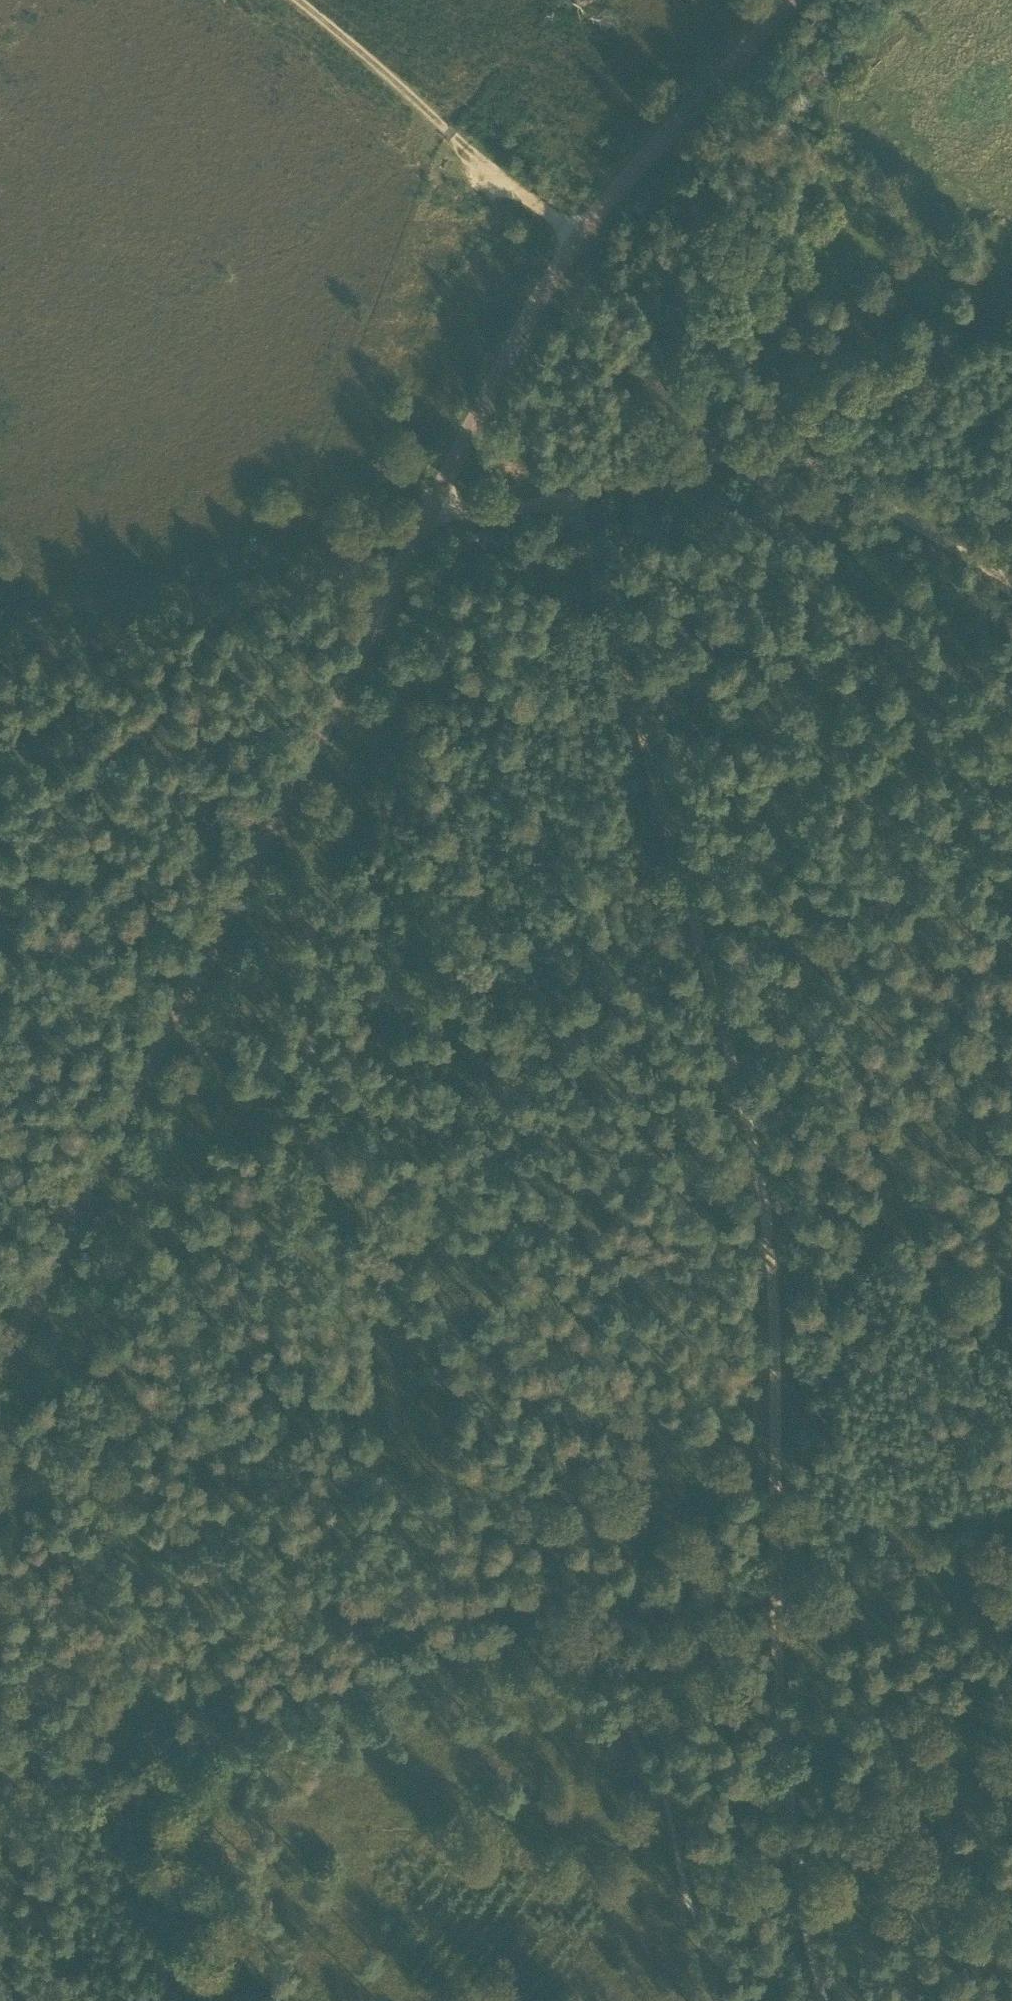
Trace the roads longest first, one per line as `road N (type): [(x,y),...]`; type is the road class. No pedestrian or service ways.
road 1 (unclassified): [(0,1348),(79,1209),(551,277),(641,156),(789,0)]
road 2 (track): [(581,493),(751,1127),(777,1349),(786,1728),(799,1900),(821,2000)]
road 3 (track): [(581,493),(401,526),(0,628)]
road 4 (track): [(1011,580),(802,447),(581,493)]
road 5 (track): [(579,234),(298,0)]

